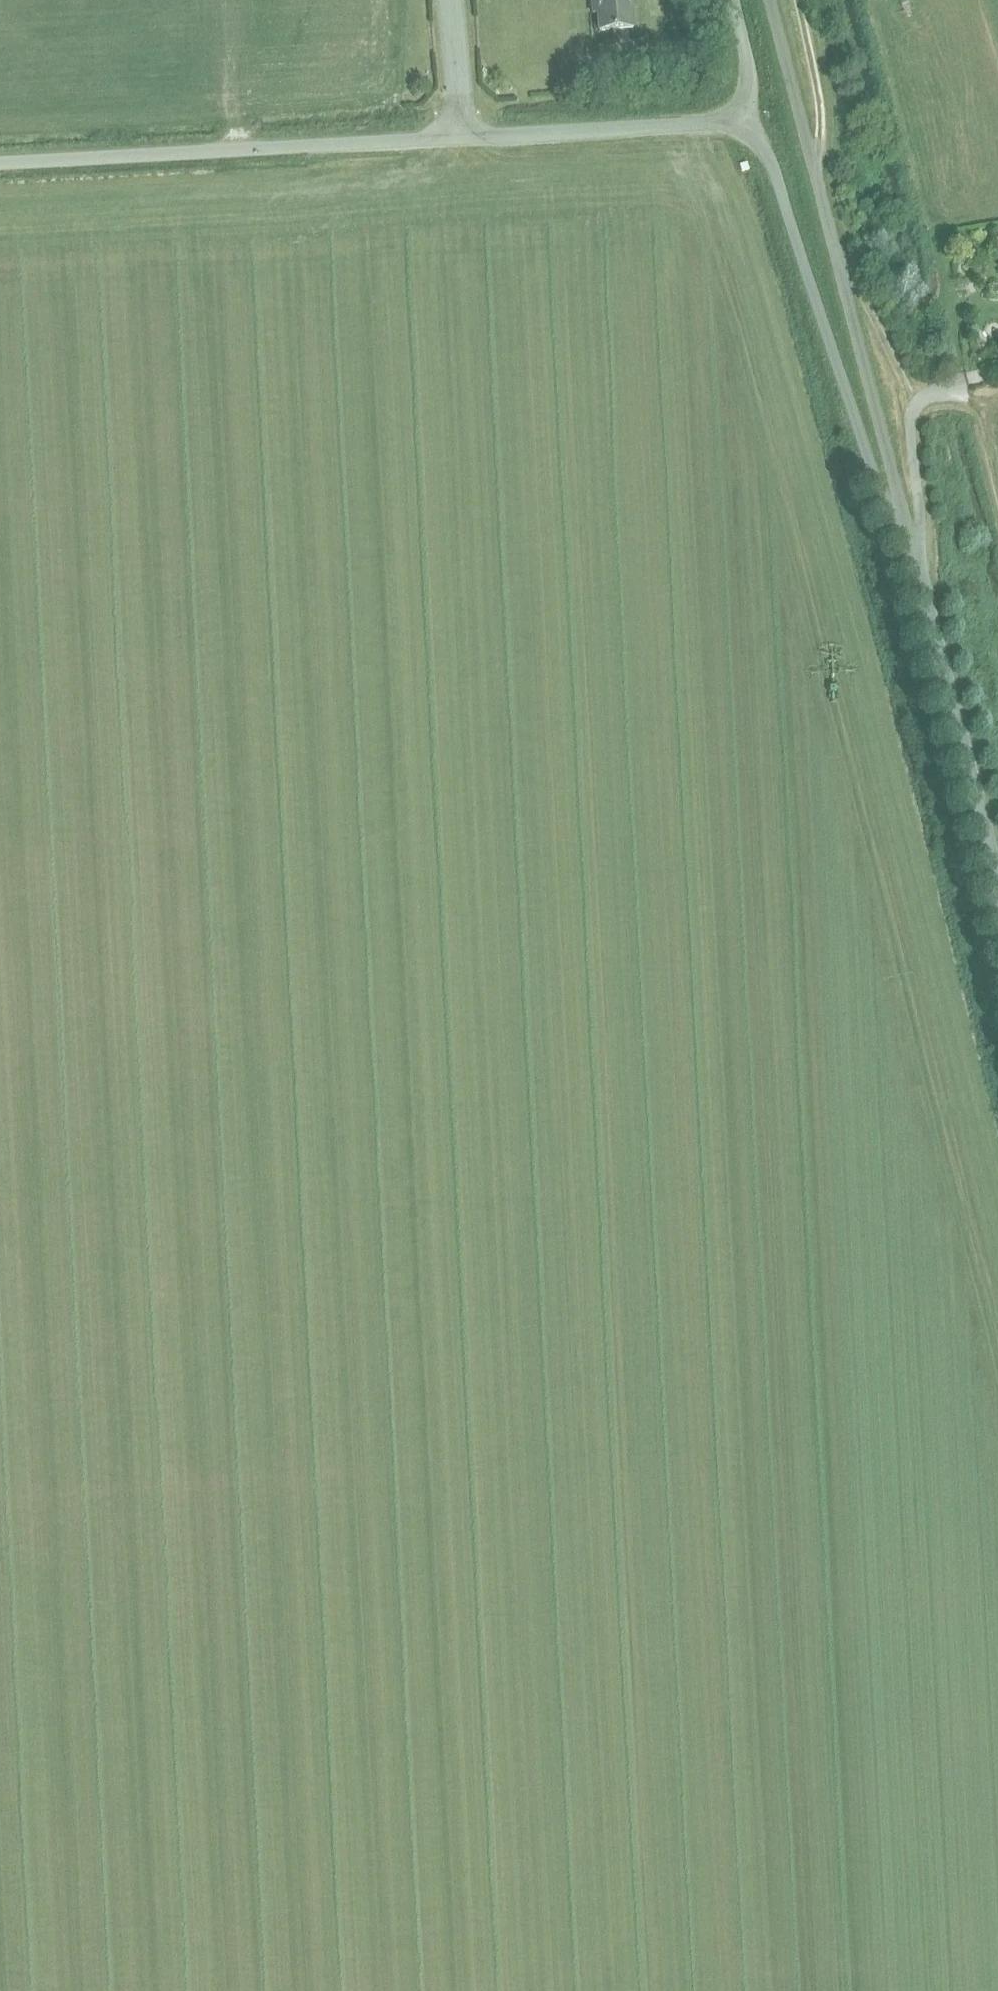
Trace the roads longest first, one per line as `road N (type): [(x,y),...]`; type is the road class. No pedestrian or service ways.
road 1 (unclassified): [(0,163),(741,119)]
road 2 (tertiary): [(910,545),(770,0)]
road 3 (unclassified): [(910,545),(884,507),(770,154),(741,119)]
road 4 (tertiary): [(997,885),(910,545)]
road 5 (track): [(814,167),(816,94),(799,0)]
road 6 (track): [(912,404),(865,301),(839,263)]
road 7 (unclassified): [(741,119),(751,77),(732,0)]

